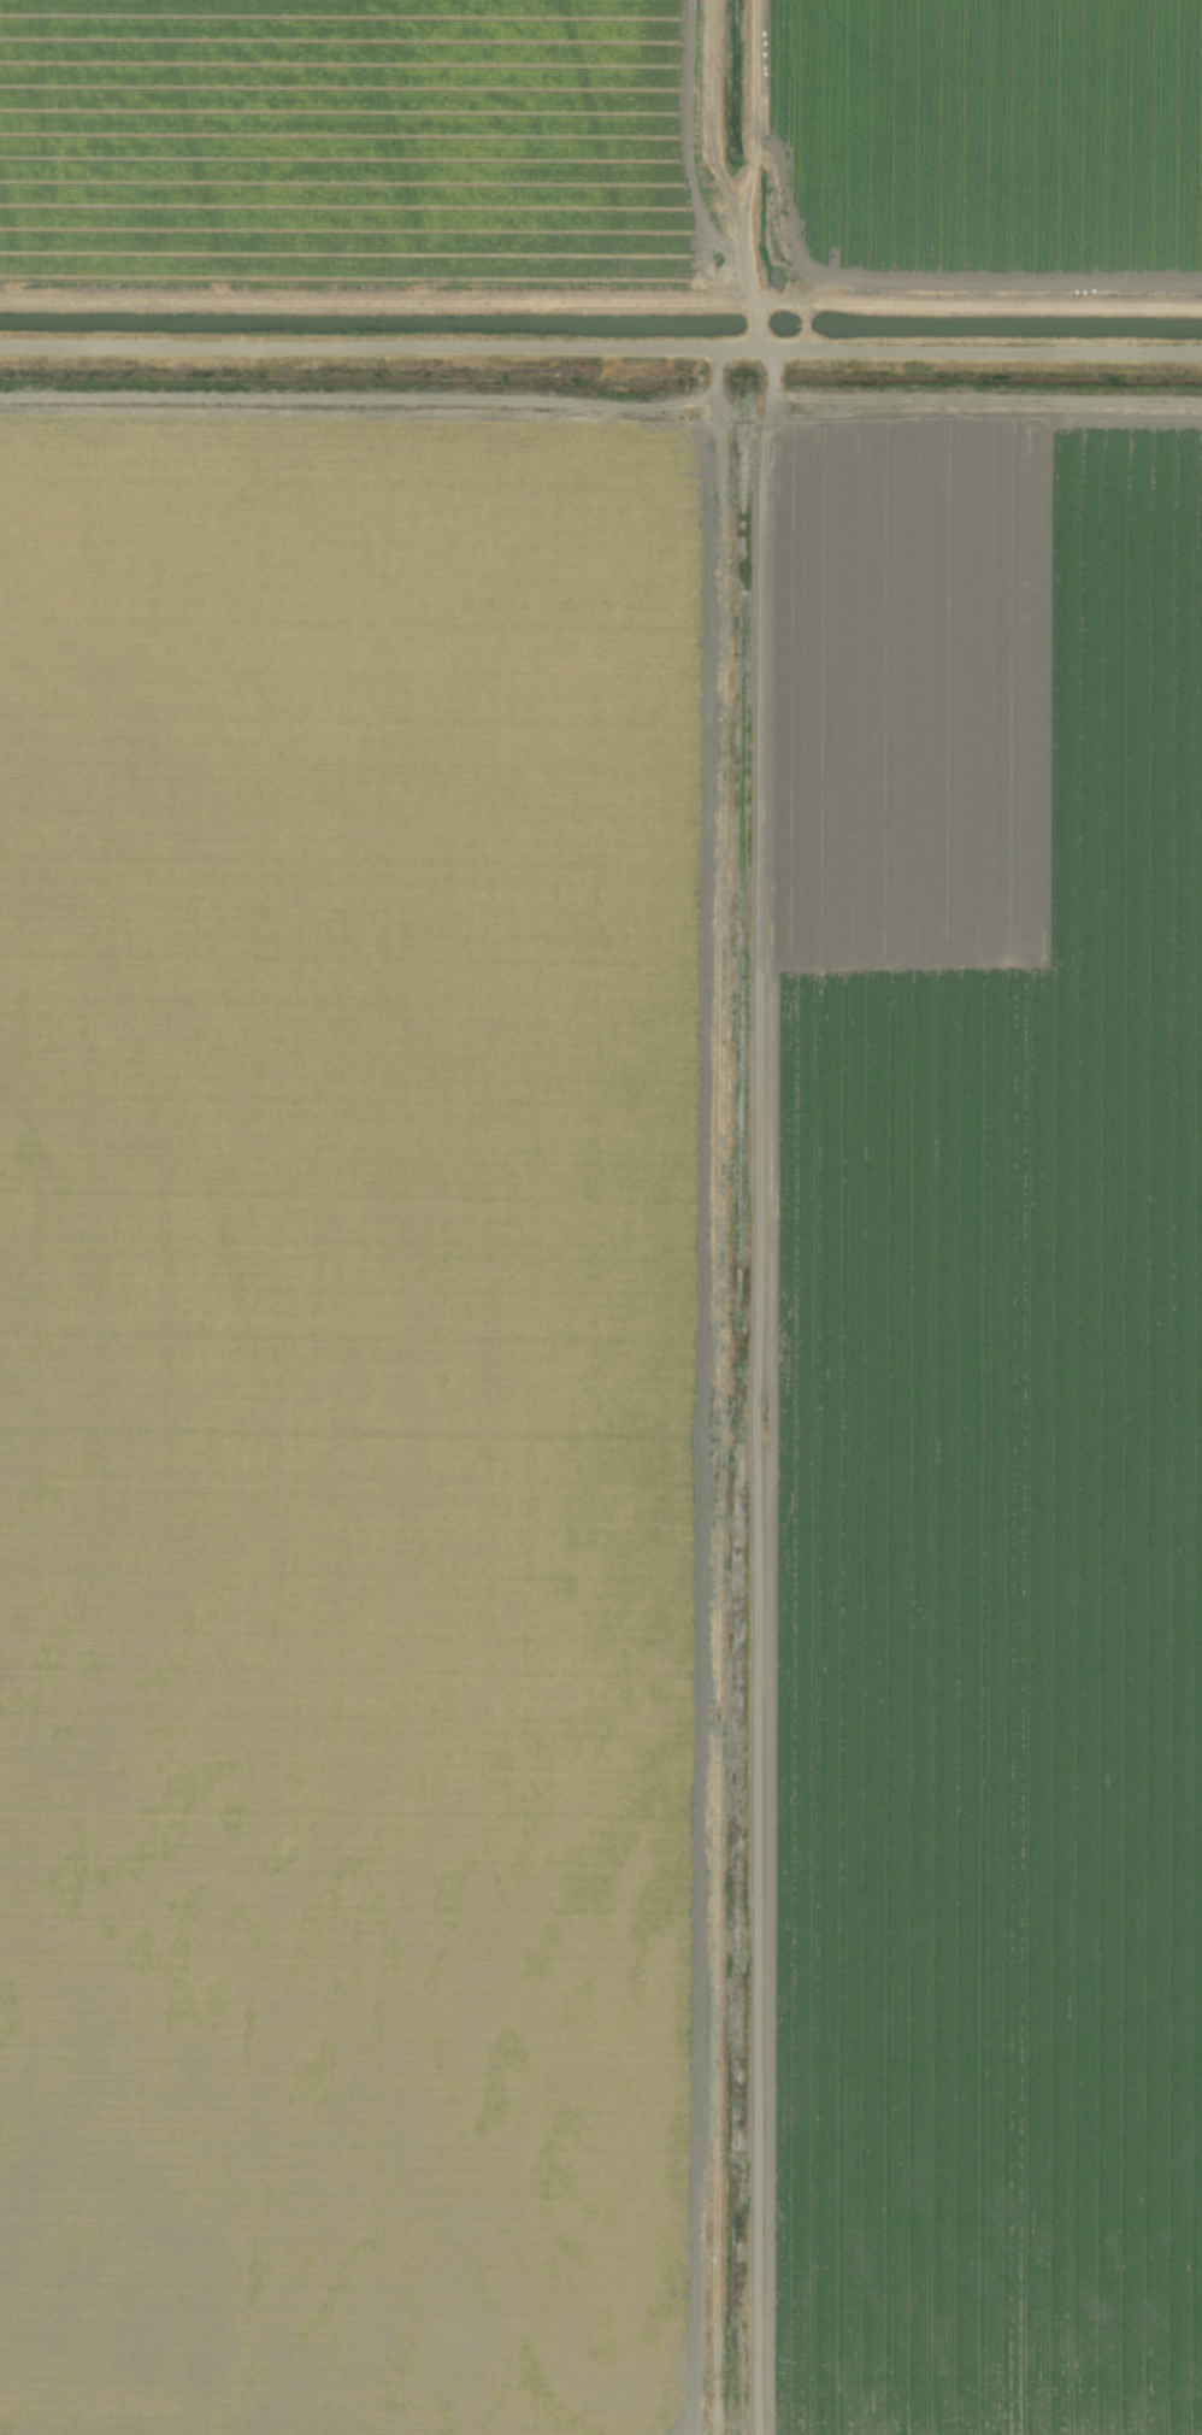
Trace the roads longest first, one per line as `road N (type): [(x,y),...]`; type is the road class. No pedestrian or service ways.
road 1 (residential): [(1201,380),(0,383)]

